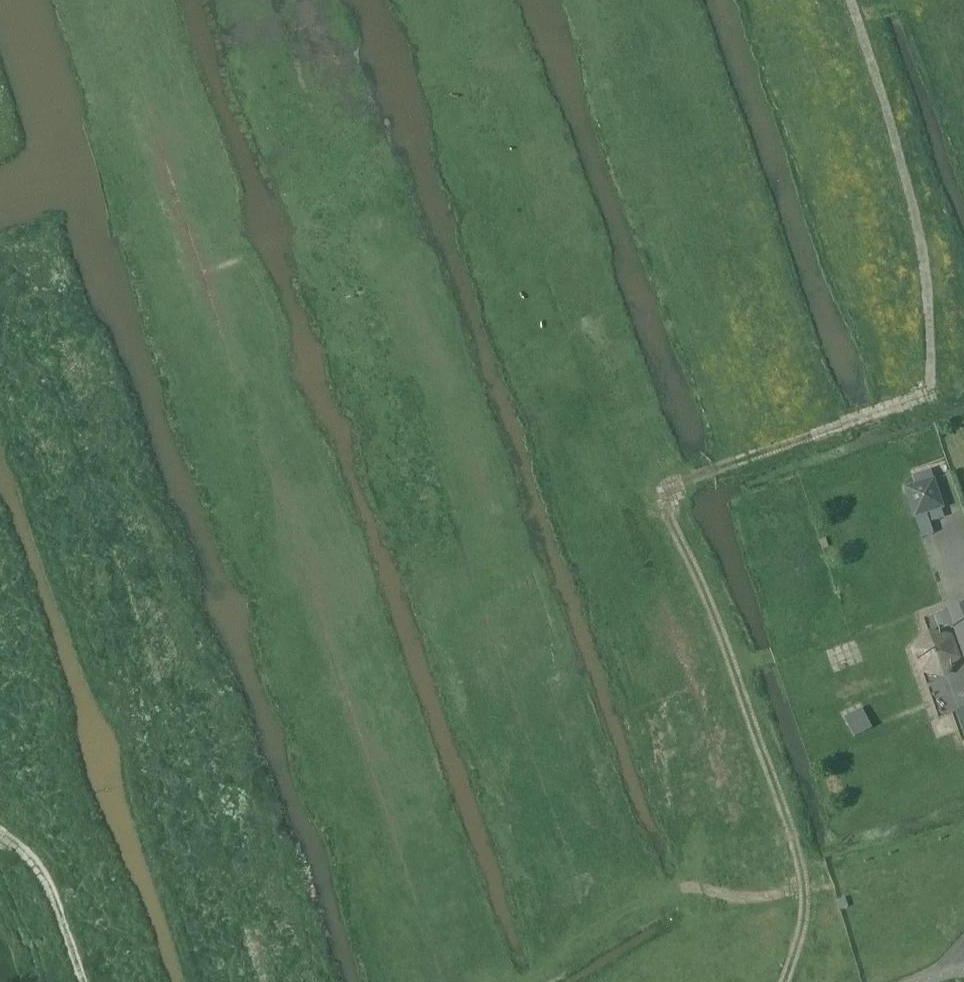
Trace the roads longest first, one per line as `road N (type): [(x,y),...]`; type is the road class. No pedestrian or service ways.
road 1 (track): [(846,0),(918,228),(930,395),(668,483),(662,500),(734,663),(806,878),(803,933),(786,981)]
road 2 (track): [(0,835),(34,860),(79,981)]

